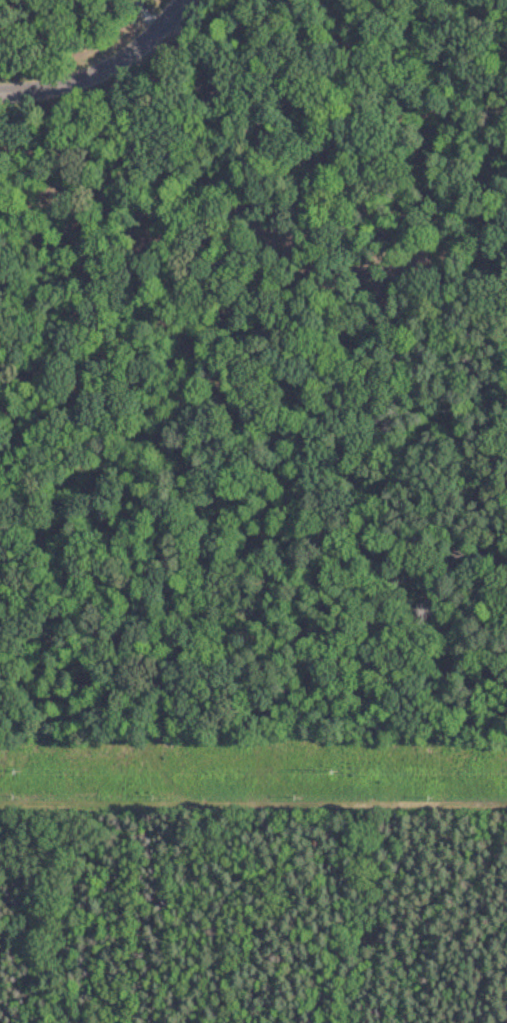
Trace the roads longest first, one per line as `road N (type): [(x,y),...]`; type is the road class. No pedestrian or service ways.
road 1 (residential): [(0,89),(79,81),(114,65),(182,0)]

